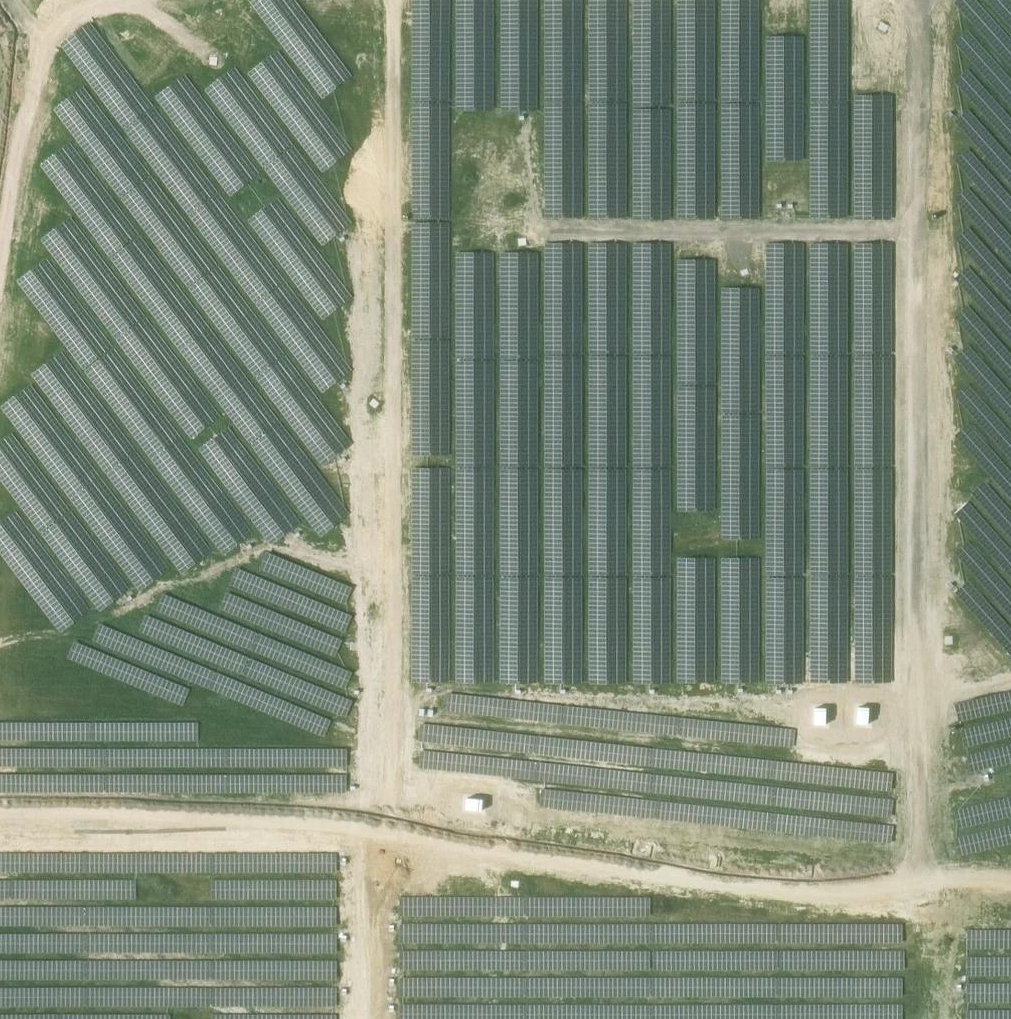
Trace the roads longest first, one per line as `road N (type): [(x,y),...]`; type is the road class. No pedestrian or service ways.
road 1 (track): [(0,262),(46,55),(7,0)]

